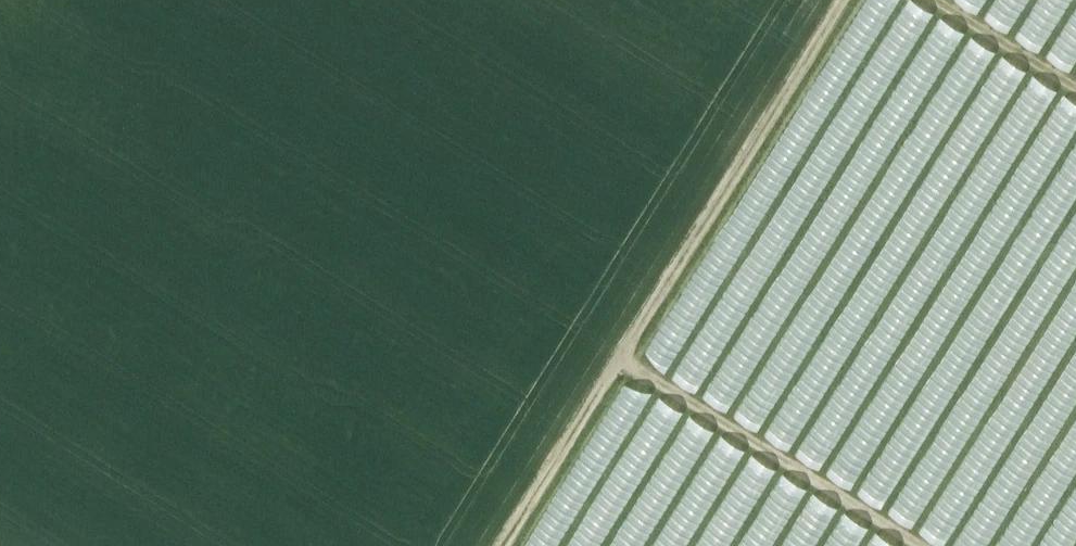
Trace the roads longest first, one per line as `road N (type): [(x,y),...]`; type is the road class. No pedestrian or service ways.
road 1 (track): [(517,545),(857,0)]

